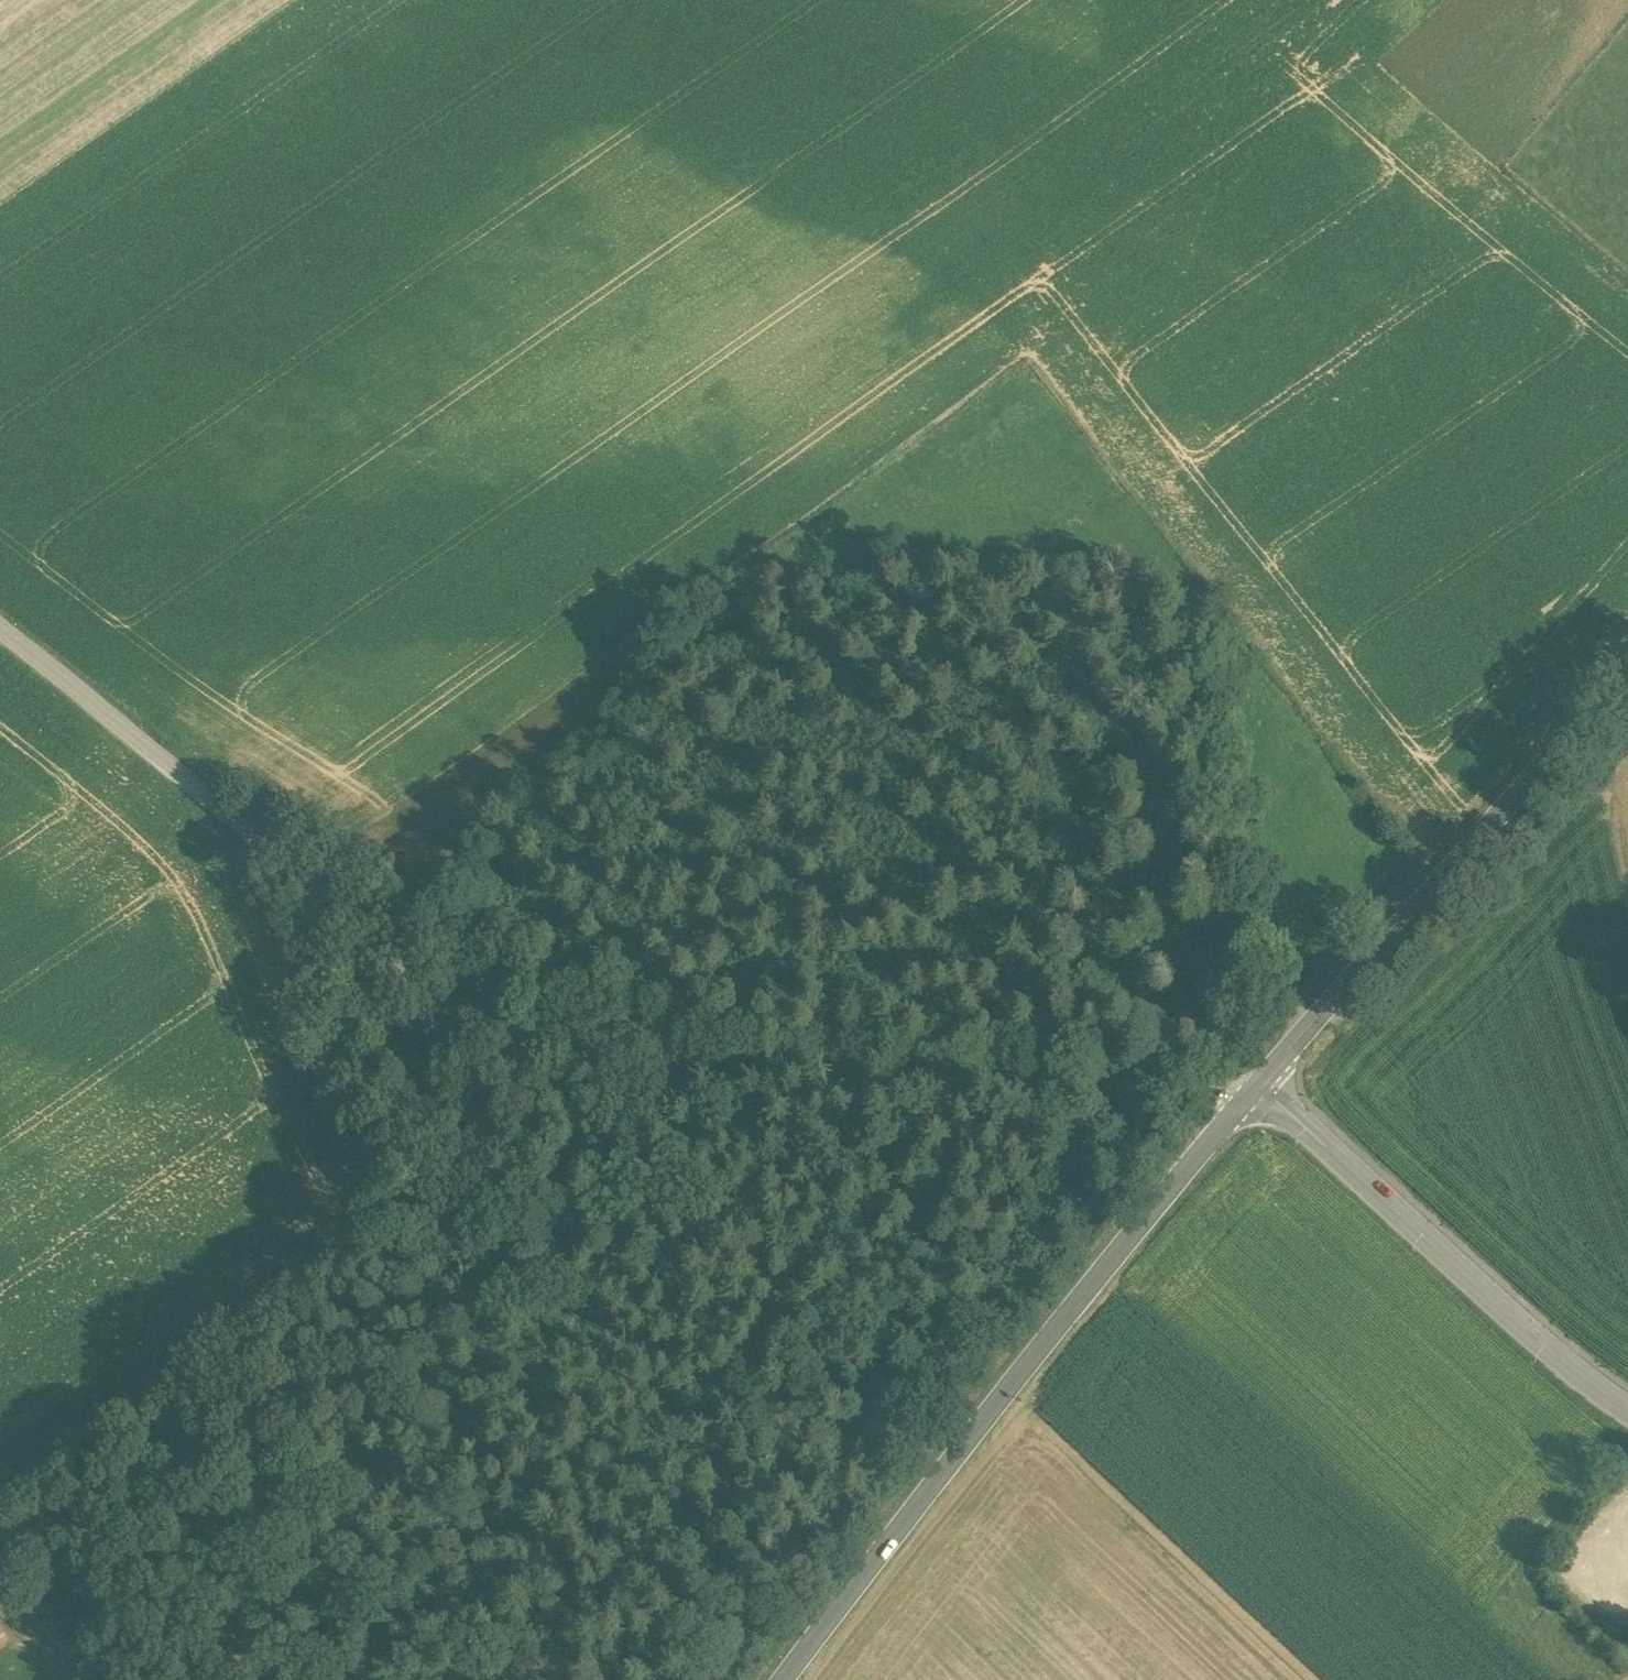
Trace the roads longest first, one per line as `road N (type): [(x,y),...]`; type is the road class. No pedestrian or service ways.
road 1 (unclassified): [(1253,1089),(577,1059),(506,1037),(420,975),(0,626)]
road 2 (secondary): [(1253,1089),(786,1679)]
road 3 (secondary): [(1627,673),(1253,1089)]
road 4 (unclassified): [(1627,1409),(1596,1392),(1336,1147),(1253,1089)]

